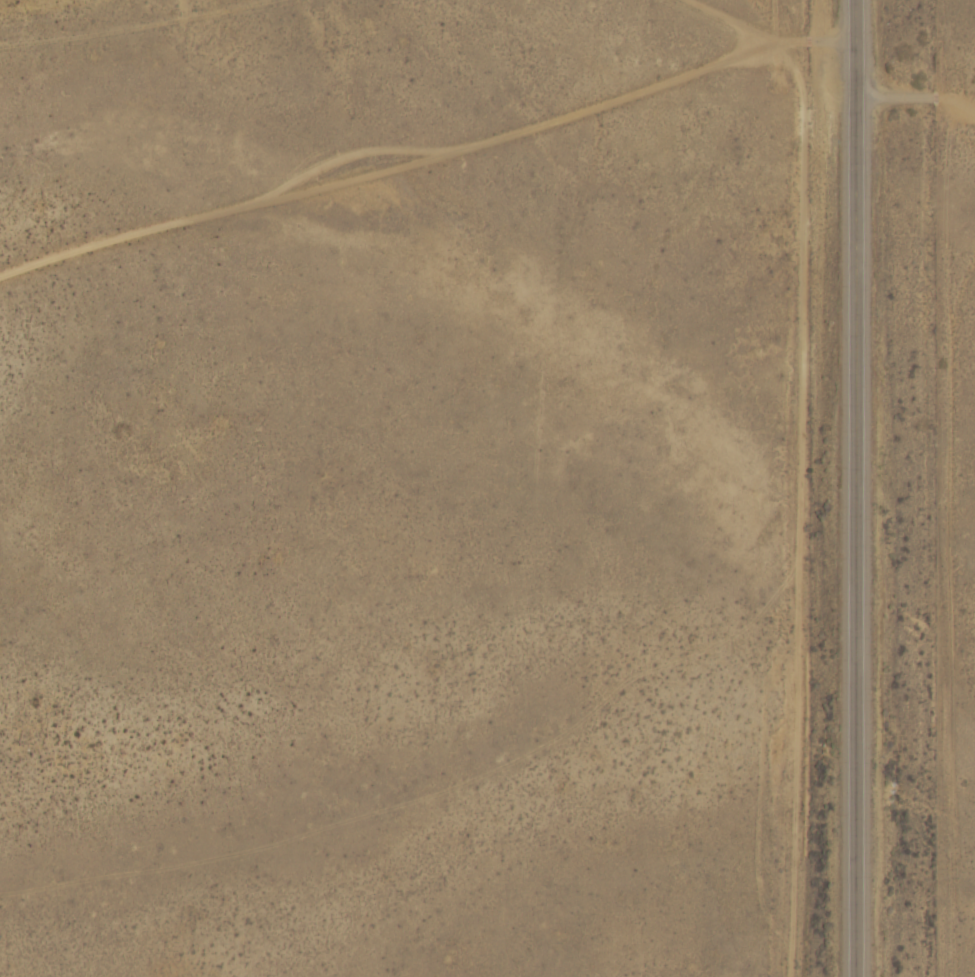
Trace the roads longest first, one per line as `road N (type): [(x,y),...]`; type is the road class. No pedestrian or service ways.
road 1 (primary): [(857,0),(866,976)]
road 2 (track): [(857,75),(654,99),(0,39)]
road 3 (track): [(974,101),(857,75)]

